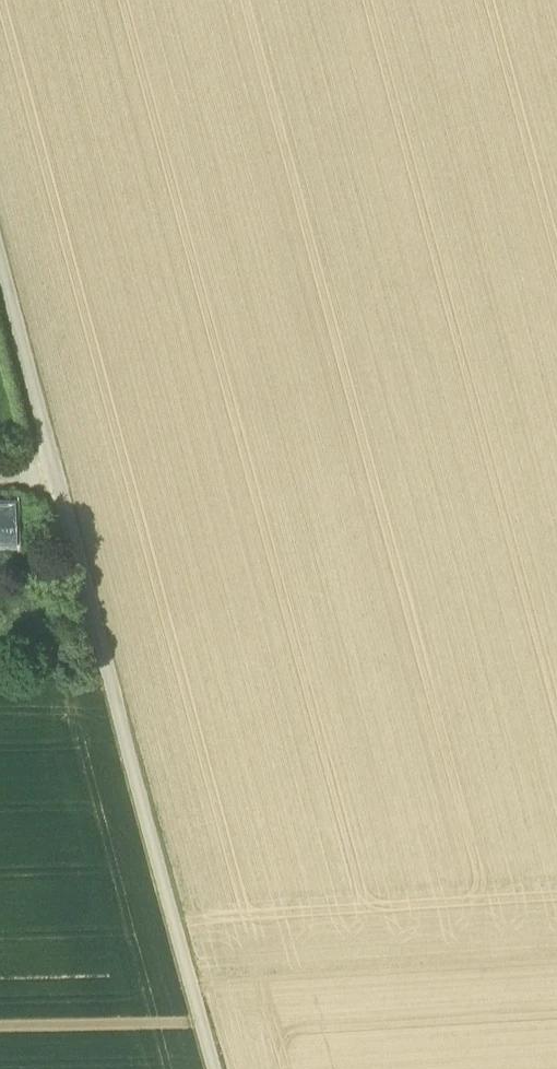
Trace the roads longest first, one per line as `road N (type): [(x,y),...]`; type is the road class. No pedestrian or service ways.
road 1 (unclassified): [(214,1068),(0,263)]

